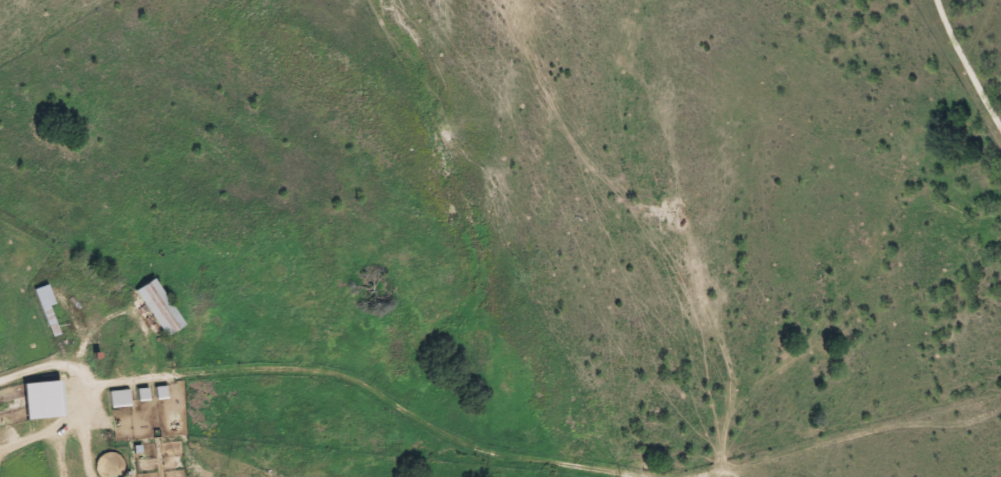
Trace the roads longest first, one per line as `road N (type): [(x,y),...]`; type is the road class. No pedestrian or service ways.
road 1 (residential): [(733,404),(634,468),(474,443),(390,399),(313,377),(115,372),(65,363),(0,381)]
road 2 (residential): [(702,476),(733,404),(803,345),(854,278),(936,93),(993,0)]
road 3 (residential): [(705,476),(1000,397)]

